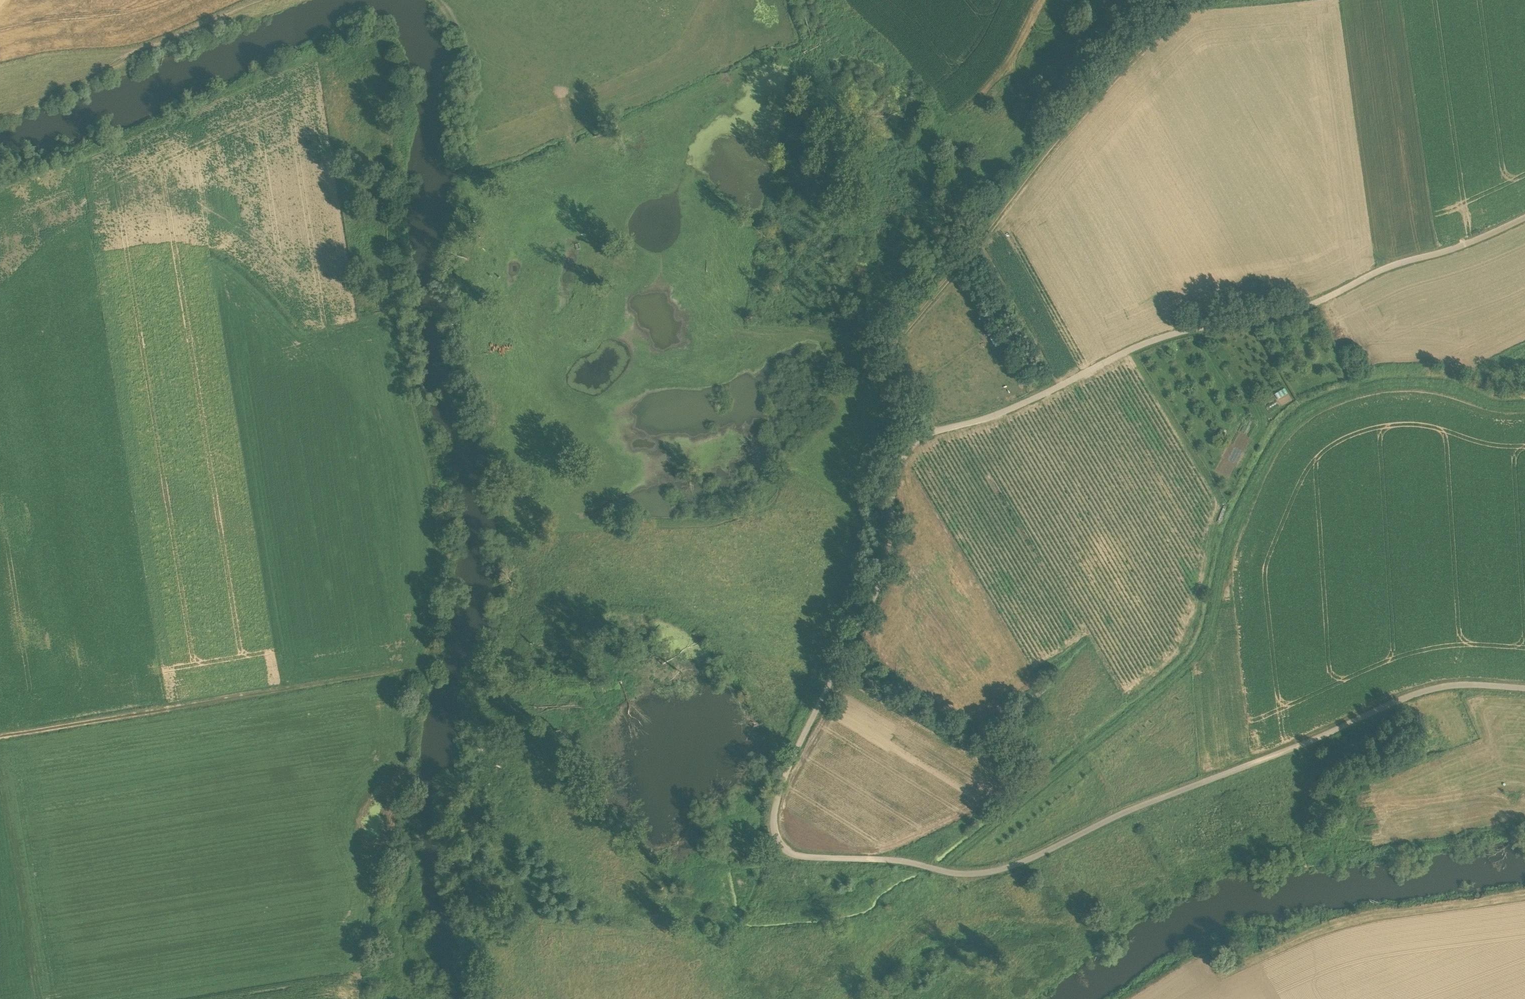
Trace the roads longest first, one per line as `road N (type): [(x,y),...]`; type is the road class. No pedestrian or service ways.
road 1 (unclassified): [(941,869),(793,853),(777,826),(787,773),(890,571),(900,465),(910,450),(936,432),(1028,401),(1178,332),(1326,298),(1366,276),(1524,219)]
road 2 (track): [(941,869),(1187,666),(1227,618),(1262,511),(1296,447),(1339,416),(1394,400),(1446,401),(1524,420)]
road 3 (unclassified): [(941,869),(995,871),(1048,856),(1388,705),(1452,687),(1524,688)]
road 4 (track): [(941,431),(902,361),(904,337),(1059,143),(1194,0)]
road 5 (track): [(424,677),(418,665),(0,739)]
road 6 (track): [(1276,958),(1317,936),(1524,898)]
road 7 (track): [(720,983),(782,844)]
road 8 (track): [(958,121),(989,91),(1041,0)]

